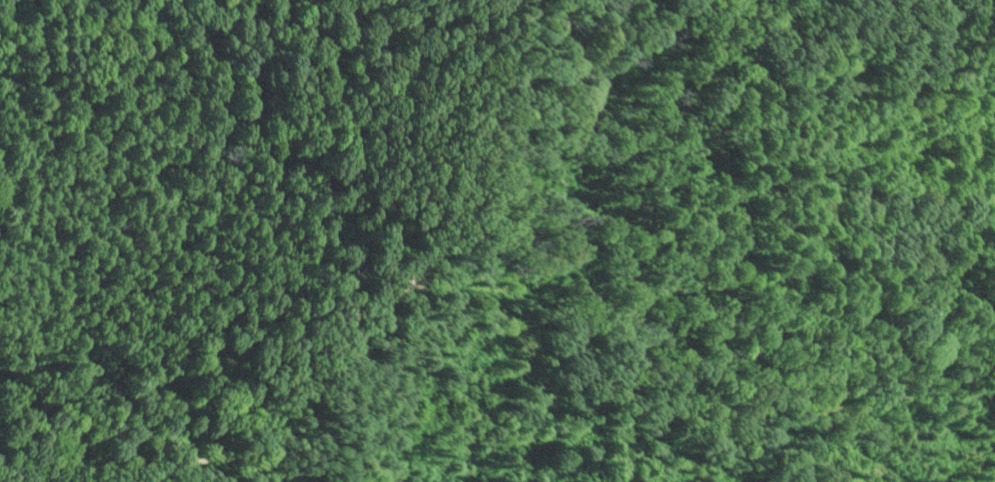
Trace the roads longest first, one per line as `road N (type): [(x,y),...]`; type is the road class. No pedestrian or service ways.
road 1 (track): [(106,481),(248,434),(312,387),(394,296),(418,255),(443,126),(437,82),(413,51),(340,0)]

